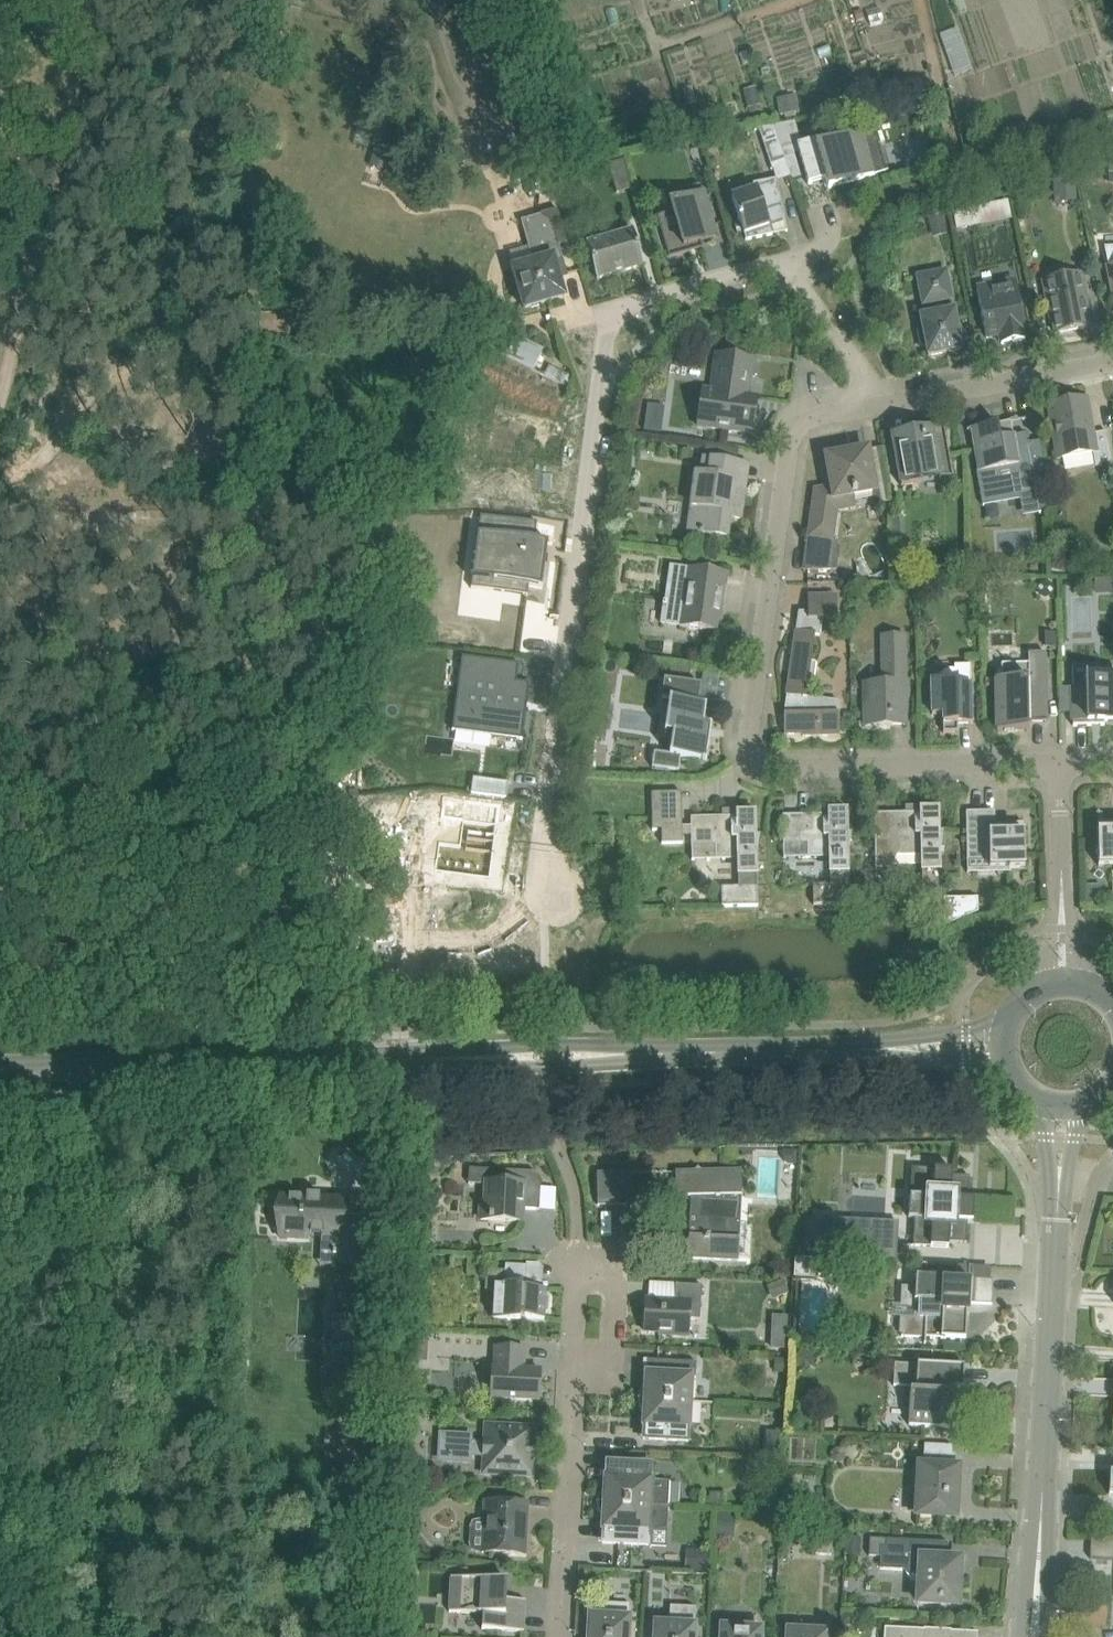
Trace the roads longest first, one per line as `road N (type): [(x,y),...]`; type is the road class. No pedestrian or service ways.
road 1 (tertiary): [(0,1068),(858,1049)]
road 2 (residential): [(1058,765),(782,768),(768,766),(752,747),(802,432),(822,415),(869,404)]
road 3 (residential): [(612,315),(540,844),(551,894)]
road 4 (track): [(0,293),(75,0)]
road 5 (residential): [(558,1636),(572,1376)]
road 6 (residential): [(869,404),(1112,360)]
road 7 (residential): [(572,1376),(576,1276),(615,1277),(611,1378)]
road 8 (unclassified): [(1044,1498),(1057,1262)]
road 9 (residential): [(786,263),(612,315)]
road 10 (unclassified): [(1036,1097),(1051,1163),(1057,1262)]
road 11 (residential): [(869,404),(862,373),(786,263)]
road 12 (unclassified): [(1057,1262),(1074,1138),(1090,1102)]
road 13 (tertiary): [(1012,1019),(858,1049)]
road 14 (tertiary): [(858,1049),(1012,1071)]
road 15 (unclassified): [(1062,841),(1041,991)]
road 16 (unclassified): [(1087,989),(1062,841)]
road 17 (unclassified): [(1044,1498),(1027,1636)]
road 18 (unclassified): [(1047,1636),(1044,1498)]

